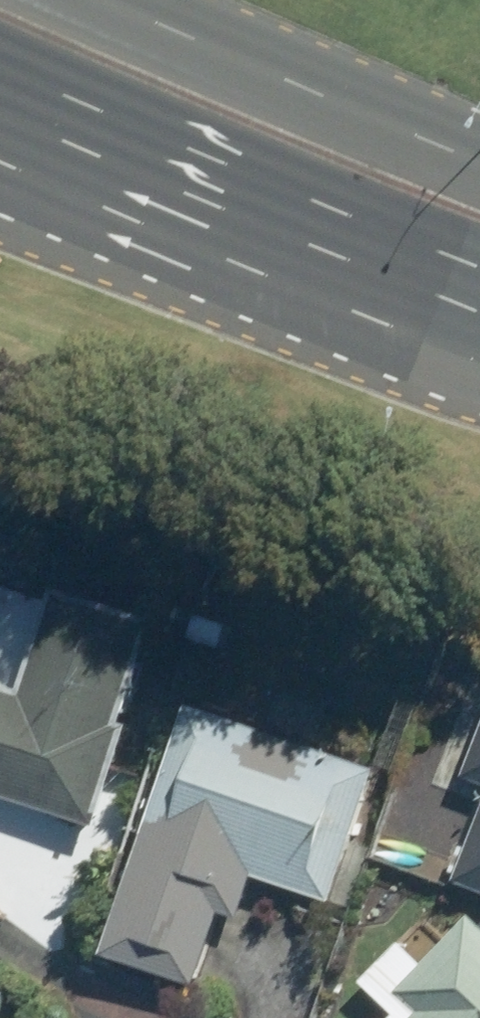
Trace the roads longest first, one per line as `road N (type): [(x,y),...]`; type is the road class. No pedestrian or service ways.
road 1 (primary): [(479,313),(0,117)]
road 2 (primary): [(102,0),(479,152)]

